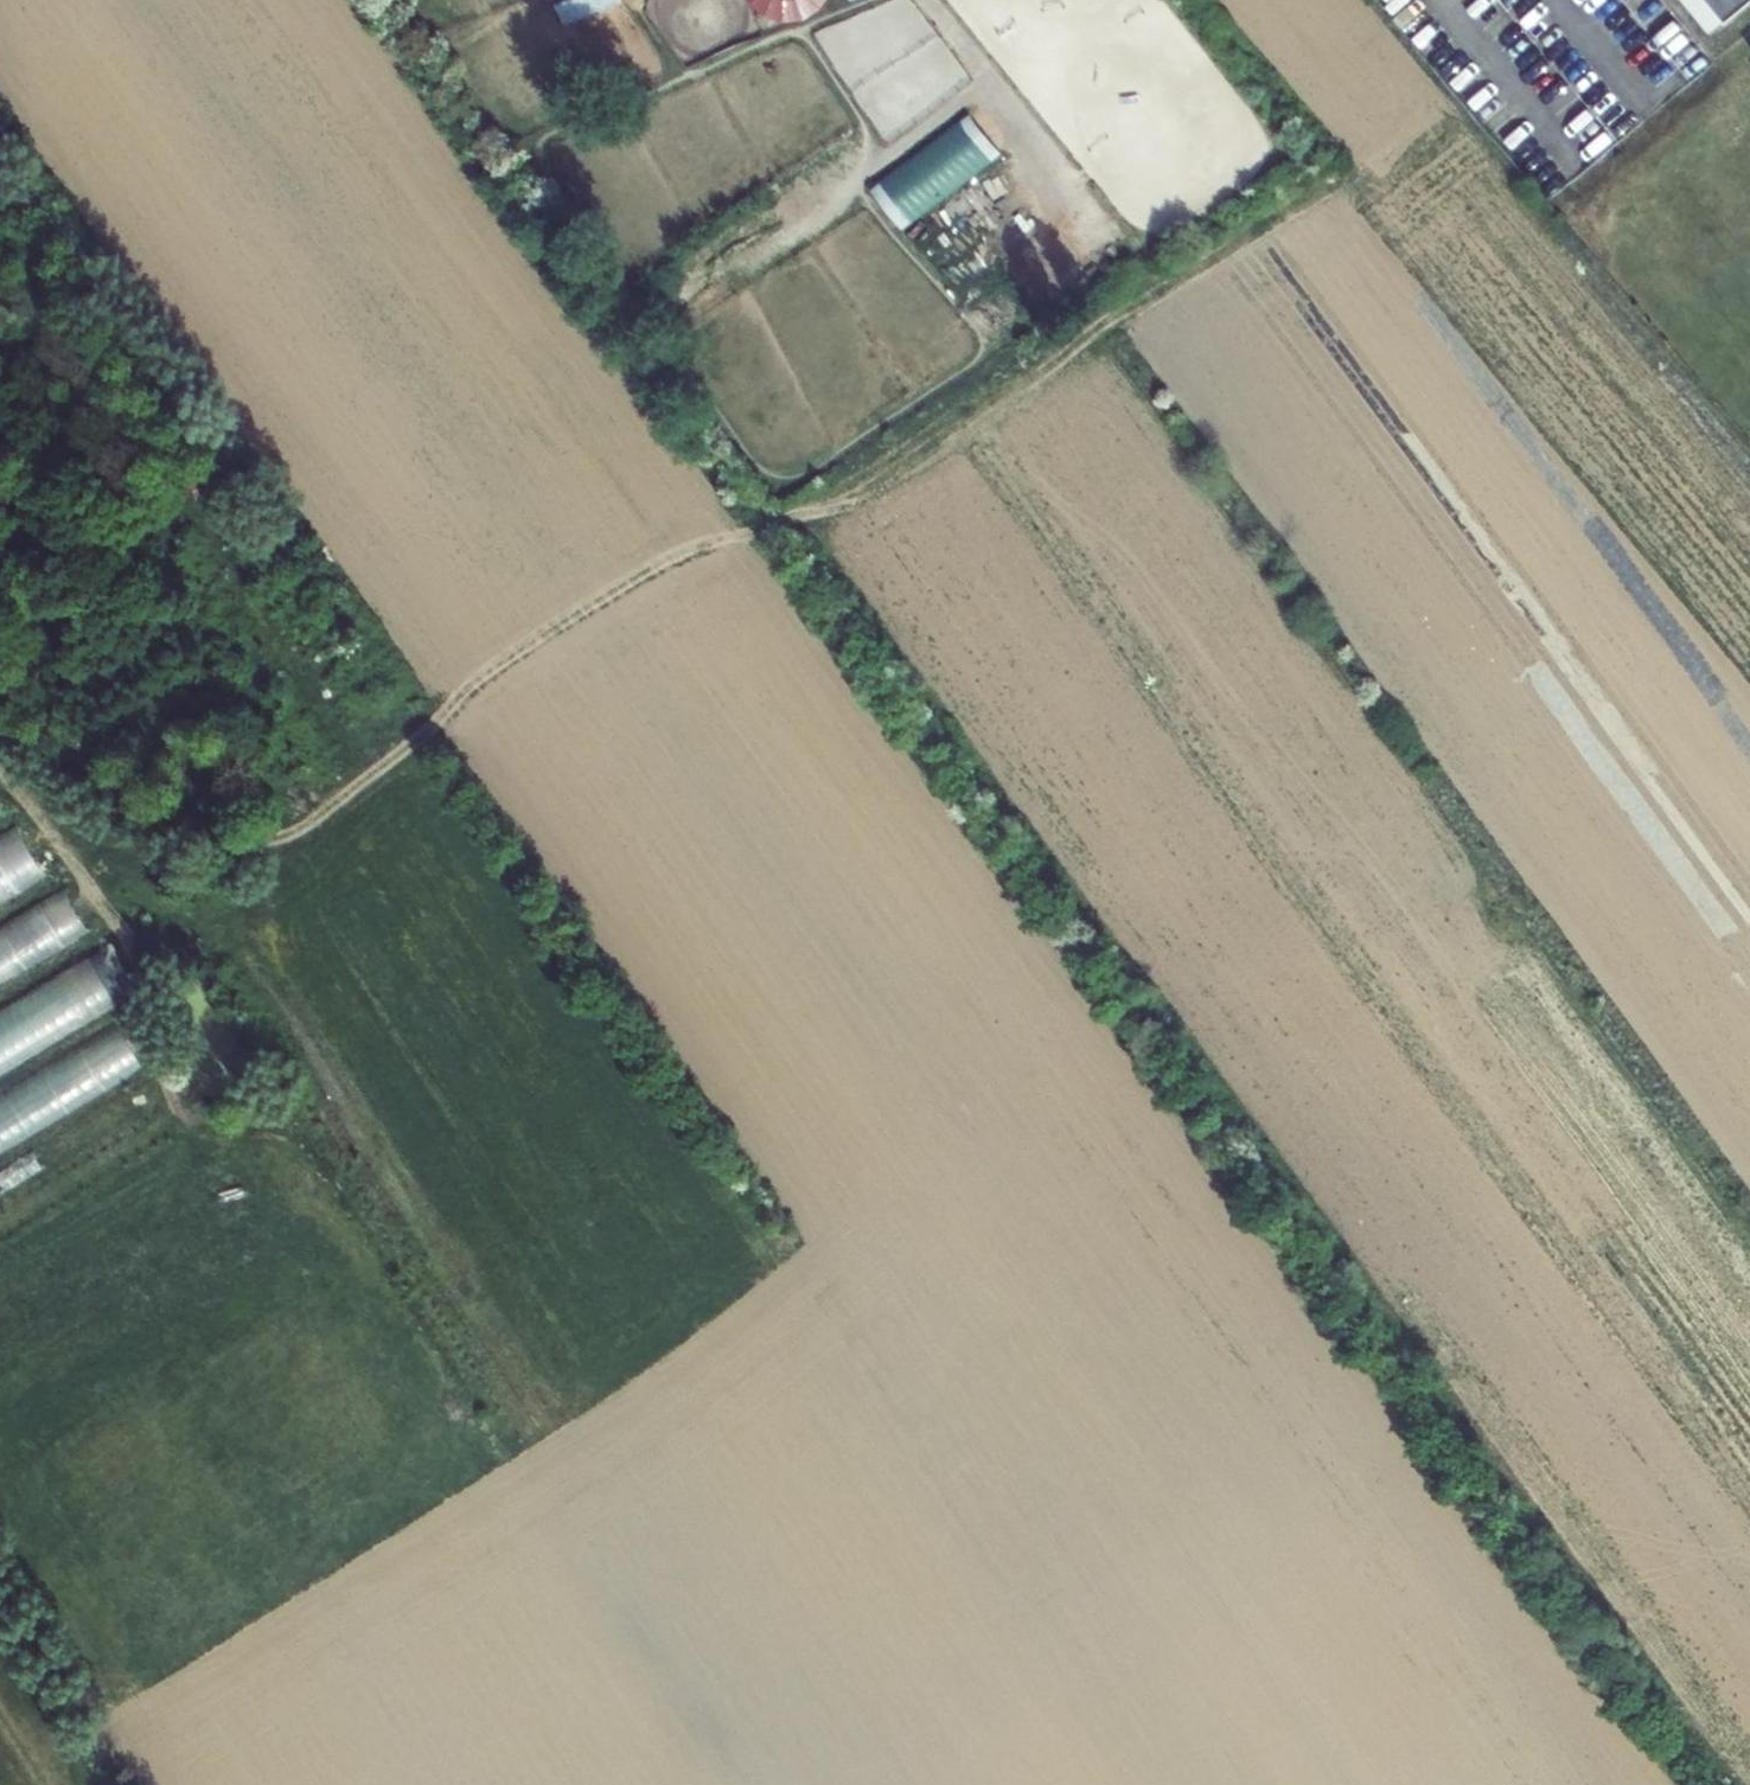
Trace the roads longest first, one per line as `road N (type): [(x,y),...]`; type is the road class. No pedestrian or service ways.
road 1 (track): [(1320,185),(433,741),(131,950),(0,781)]
road 2 (track): [(282,1111),(226,1133),(188,1120),(144,1029),(146,999),(131,950)]

